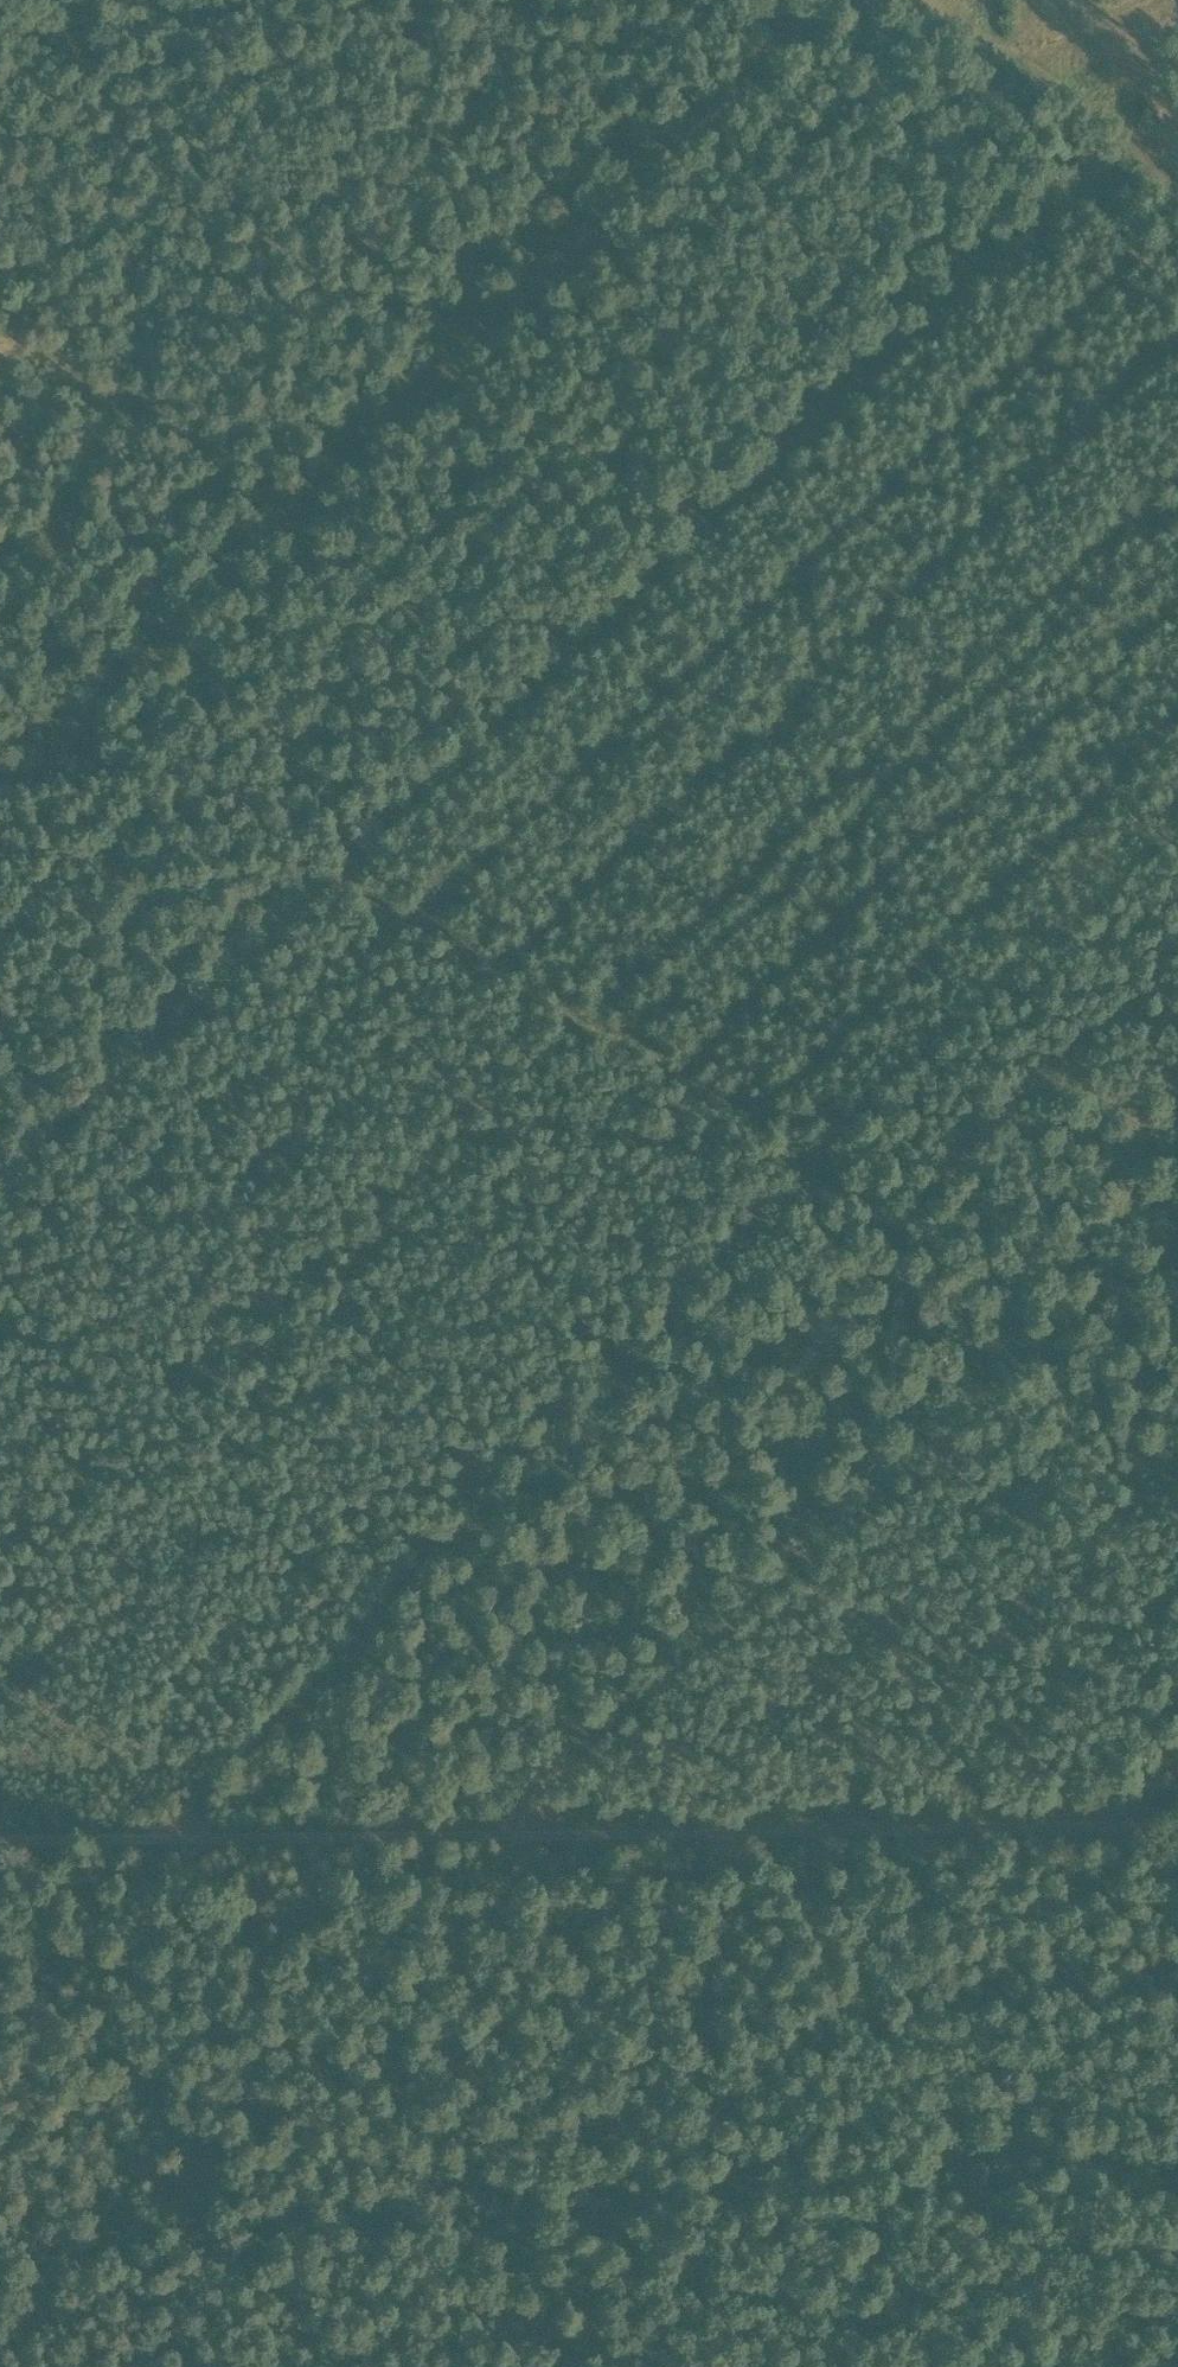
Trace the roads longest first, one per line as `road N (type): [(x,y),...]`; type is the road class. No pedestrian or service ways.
road 1 (track): [(0,1841),(1177,1827)]

